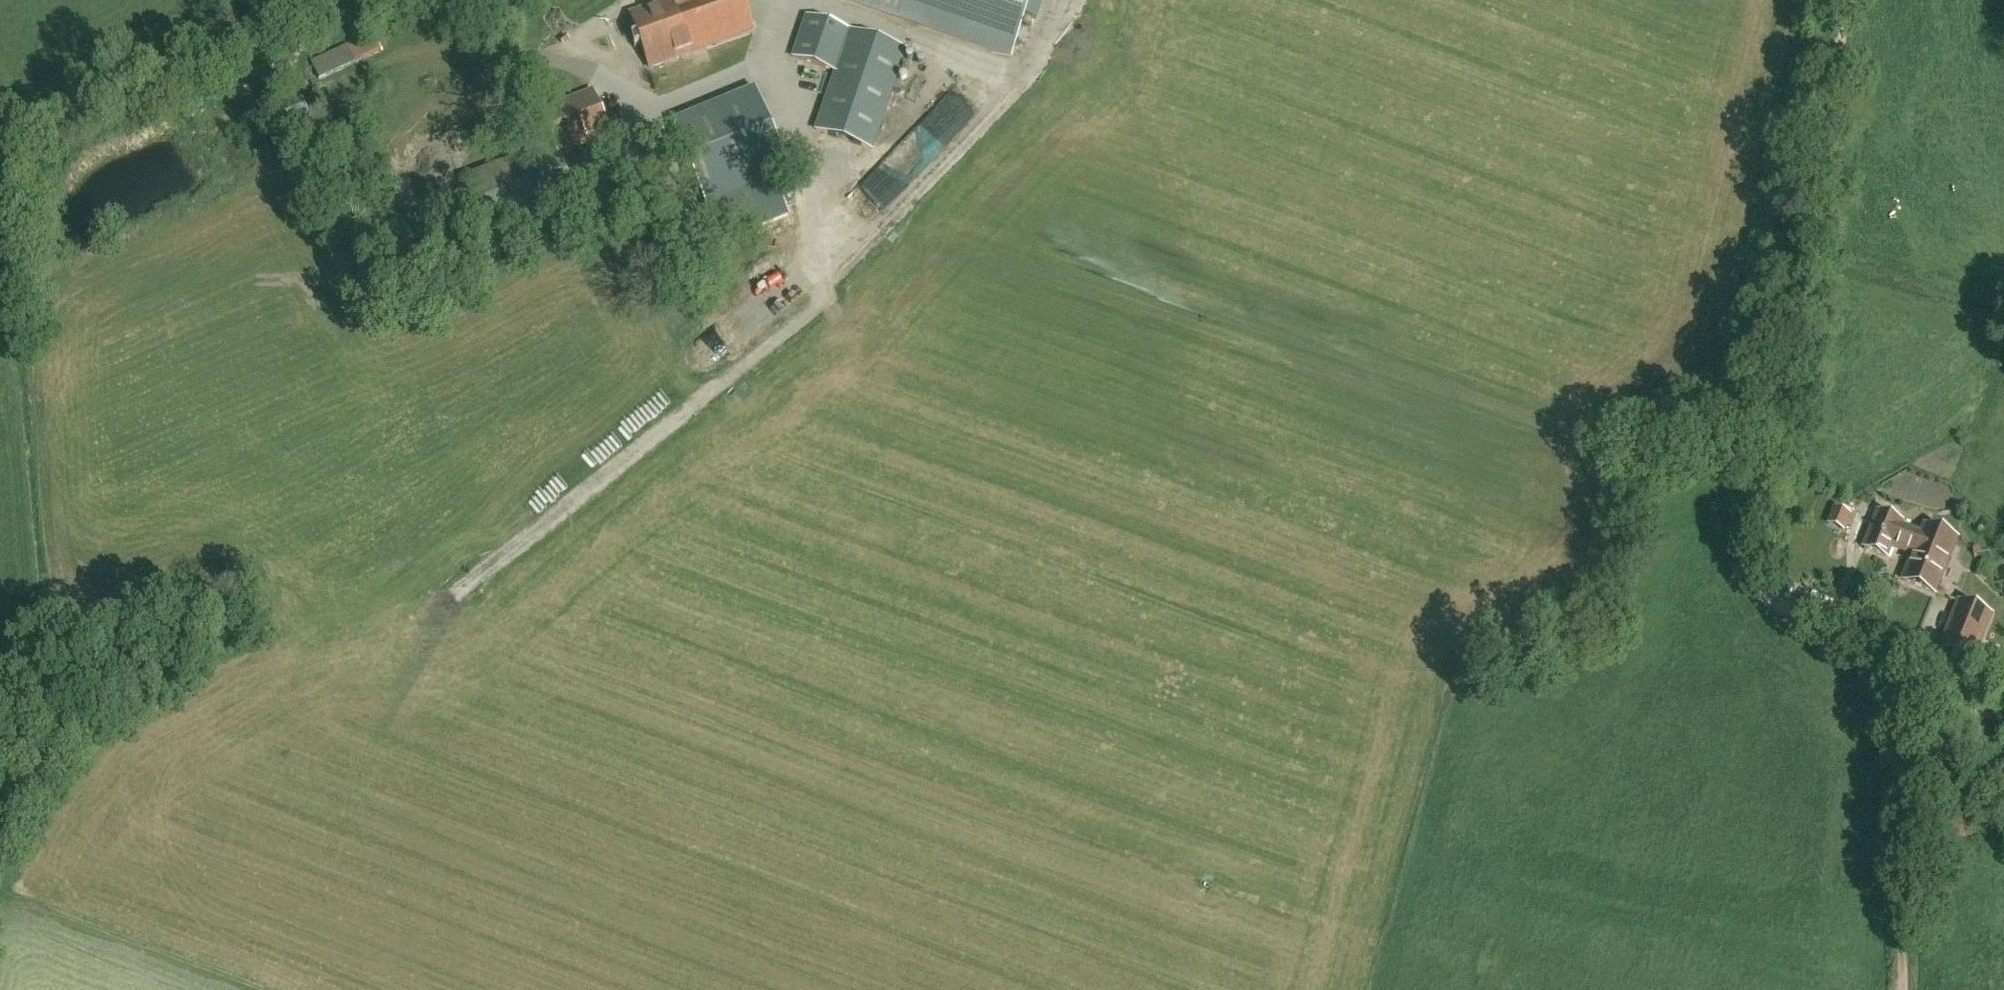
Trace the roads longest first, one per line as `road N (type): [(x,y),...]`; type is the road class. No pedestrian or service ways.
road 1 (track): [(1901,989),(1909,673),(1778,609),(1762,593),(1749,550),(1851,0)]

